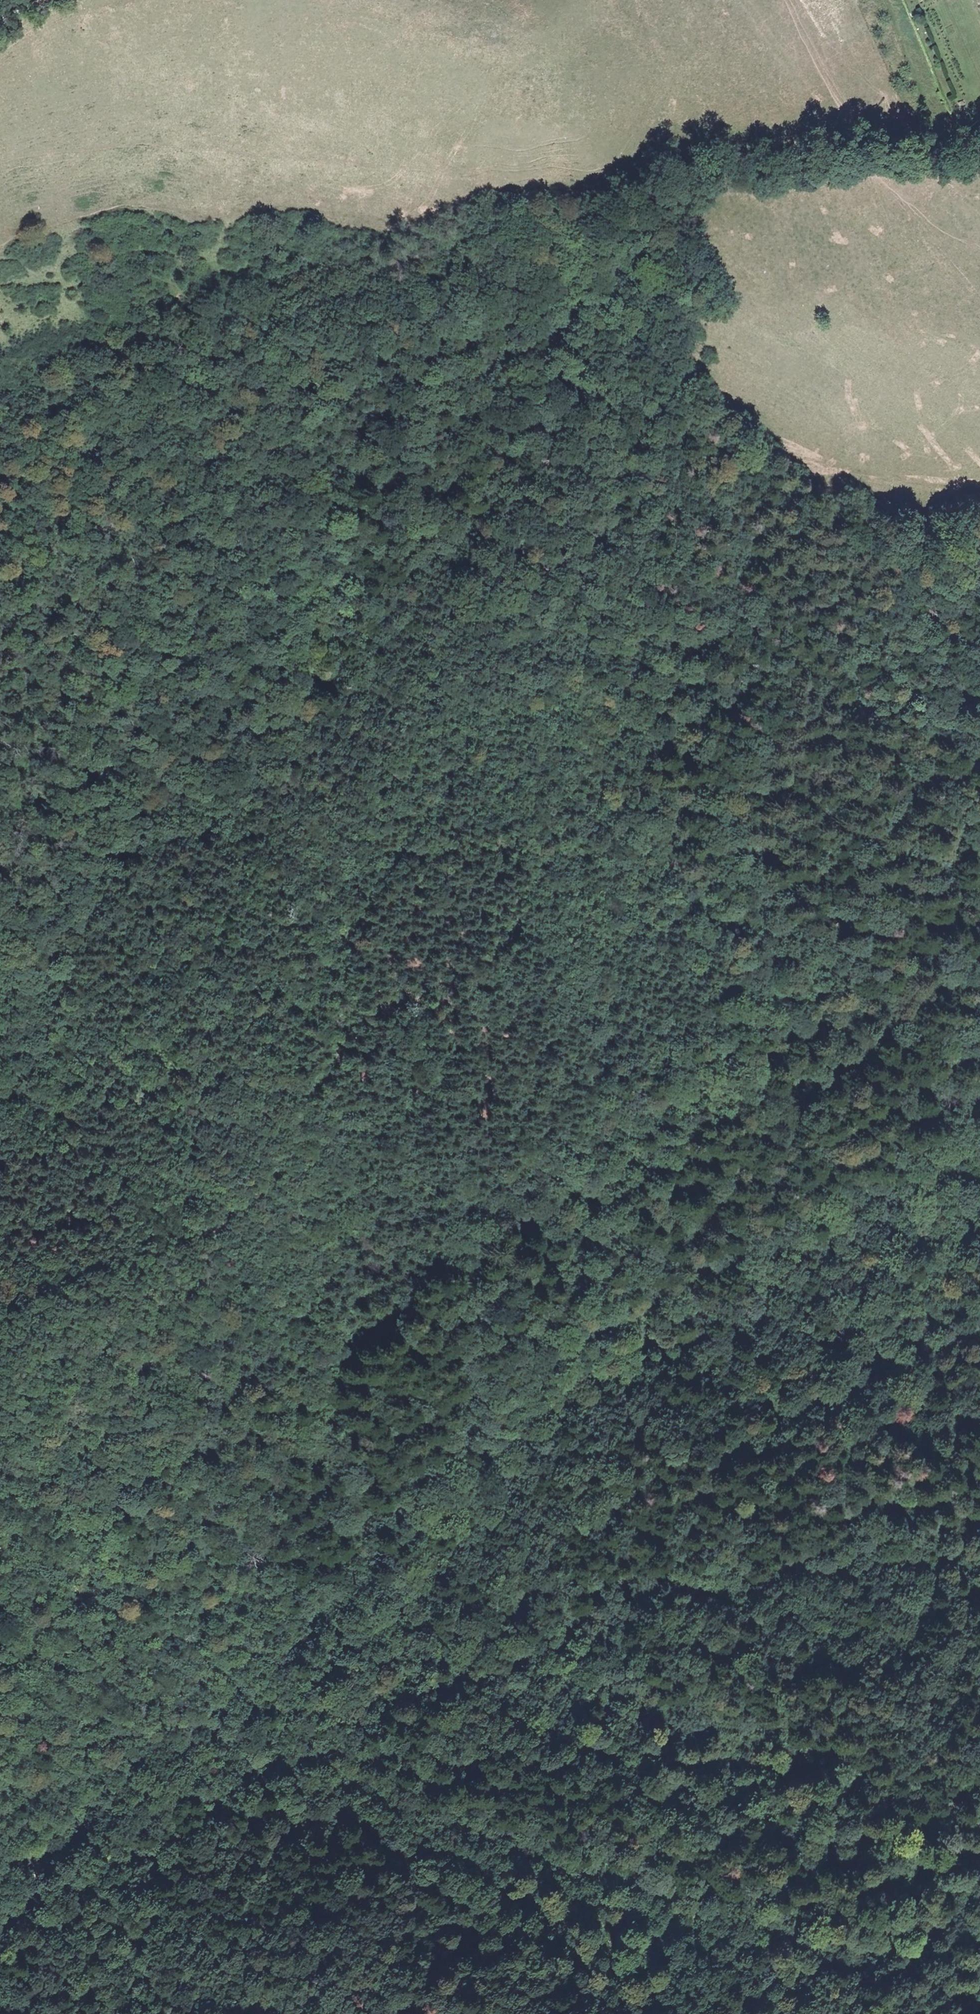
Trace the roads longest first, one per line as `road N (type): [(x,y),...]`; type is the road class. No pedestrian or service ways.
road 1 (track): [(940,141),(889,0)]

